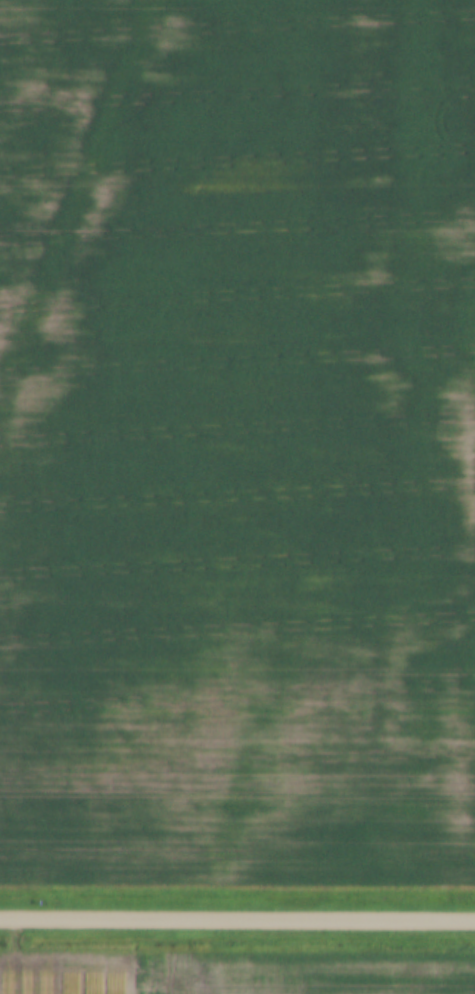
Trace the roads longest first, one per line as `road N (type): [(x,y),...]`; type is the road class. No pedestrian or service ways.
road 1 (tertiary): [(0,924),(474,925)]

